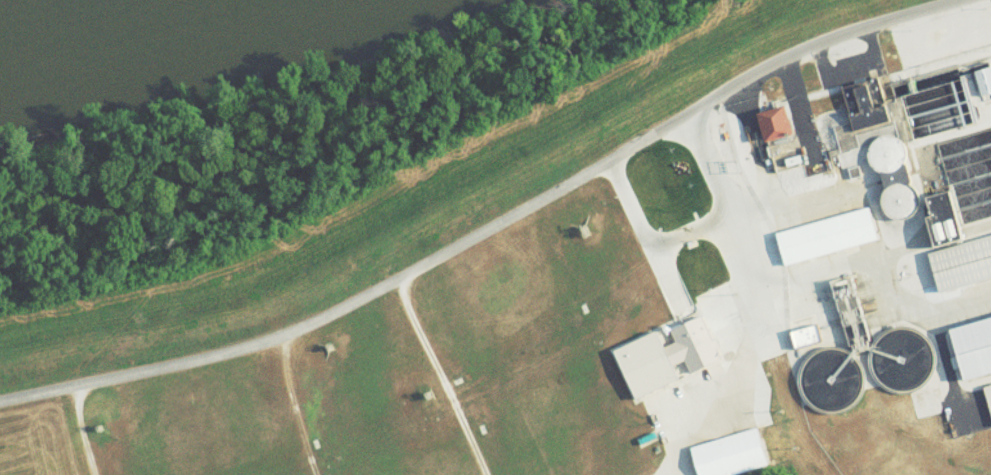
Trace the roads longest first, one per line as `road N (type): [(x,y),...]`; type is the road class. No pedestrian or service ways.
road 1 (residential): [(0,406),(215,363),(296,337),(679,124)]
road 2 (residential): [(679,124),(779,65),(972,0)]
road 3 (track): [(485,474),(399,285)]

